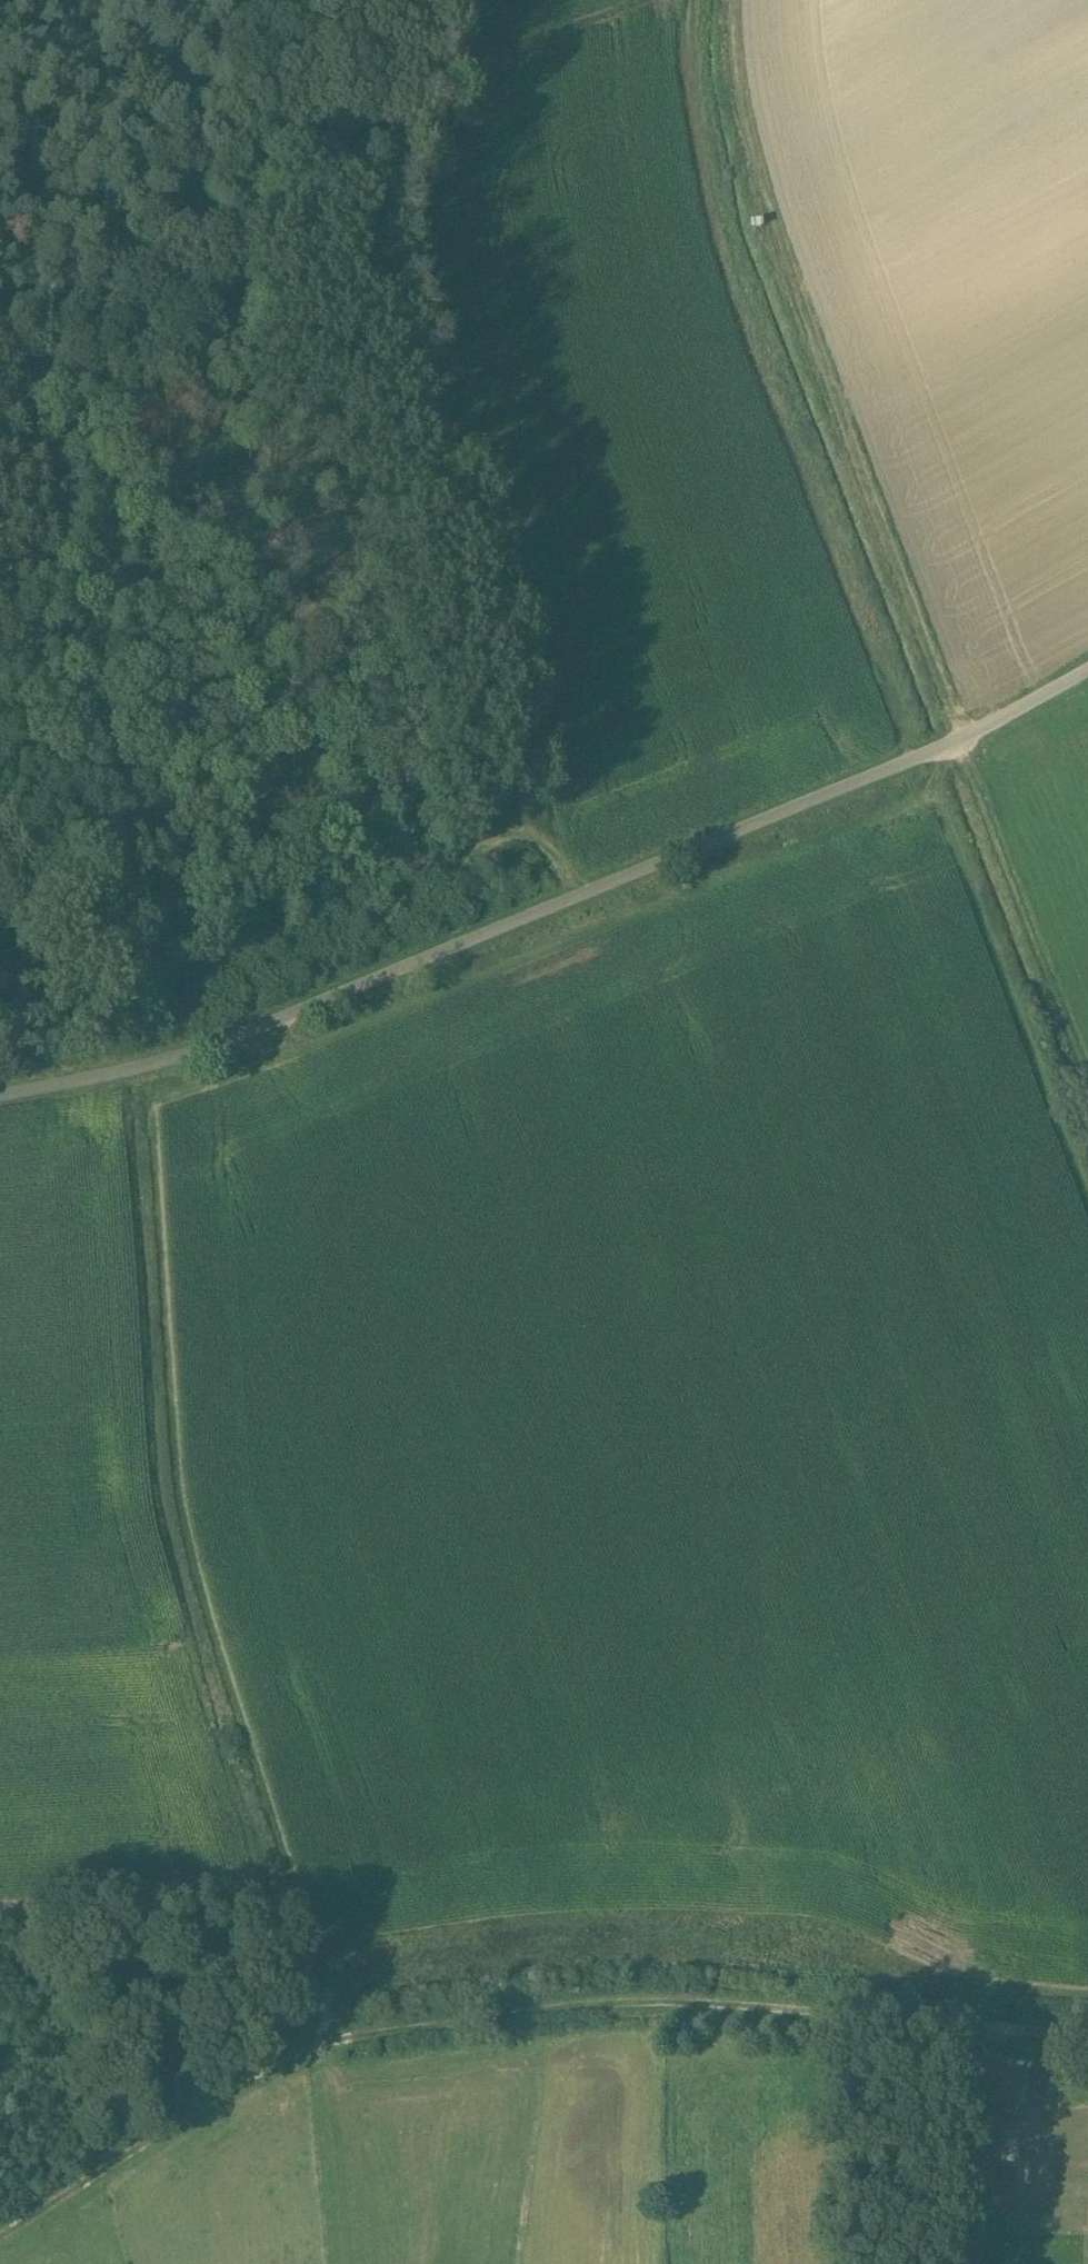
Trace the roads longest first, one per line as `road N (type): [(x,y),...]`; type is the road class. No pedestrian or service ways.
road 1 (unclassified): [(0,1093),(114,1073),(969,735),(1087,667)]
road 2 (track): [(0,2234),(233,2076),(343,2037),(650,2001),(984,2026)]
road 3 (track): [(969,735),(906,595),(772,211),(740,74),(735,0)]

